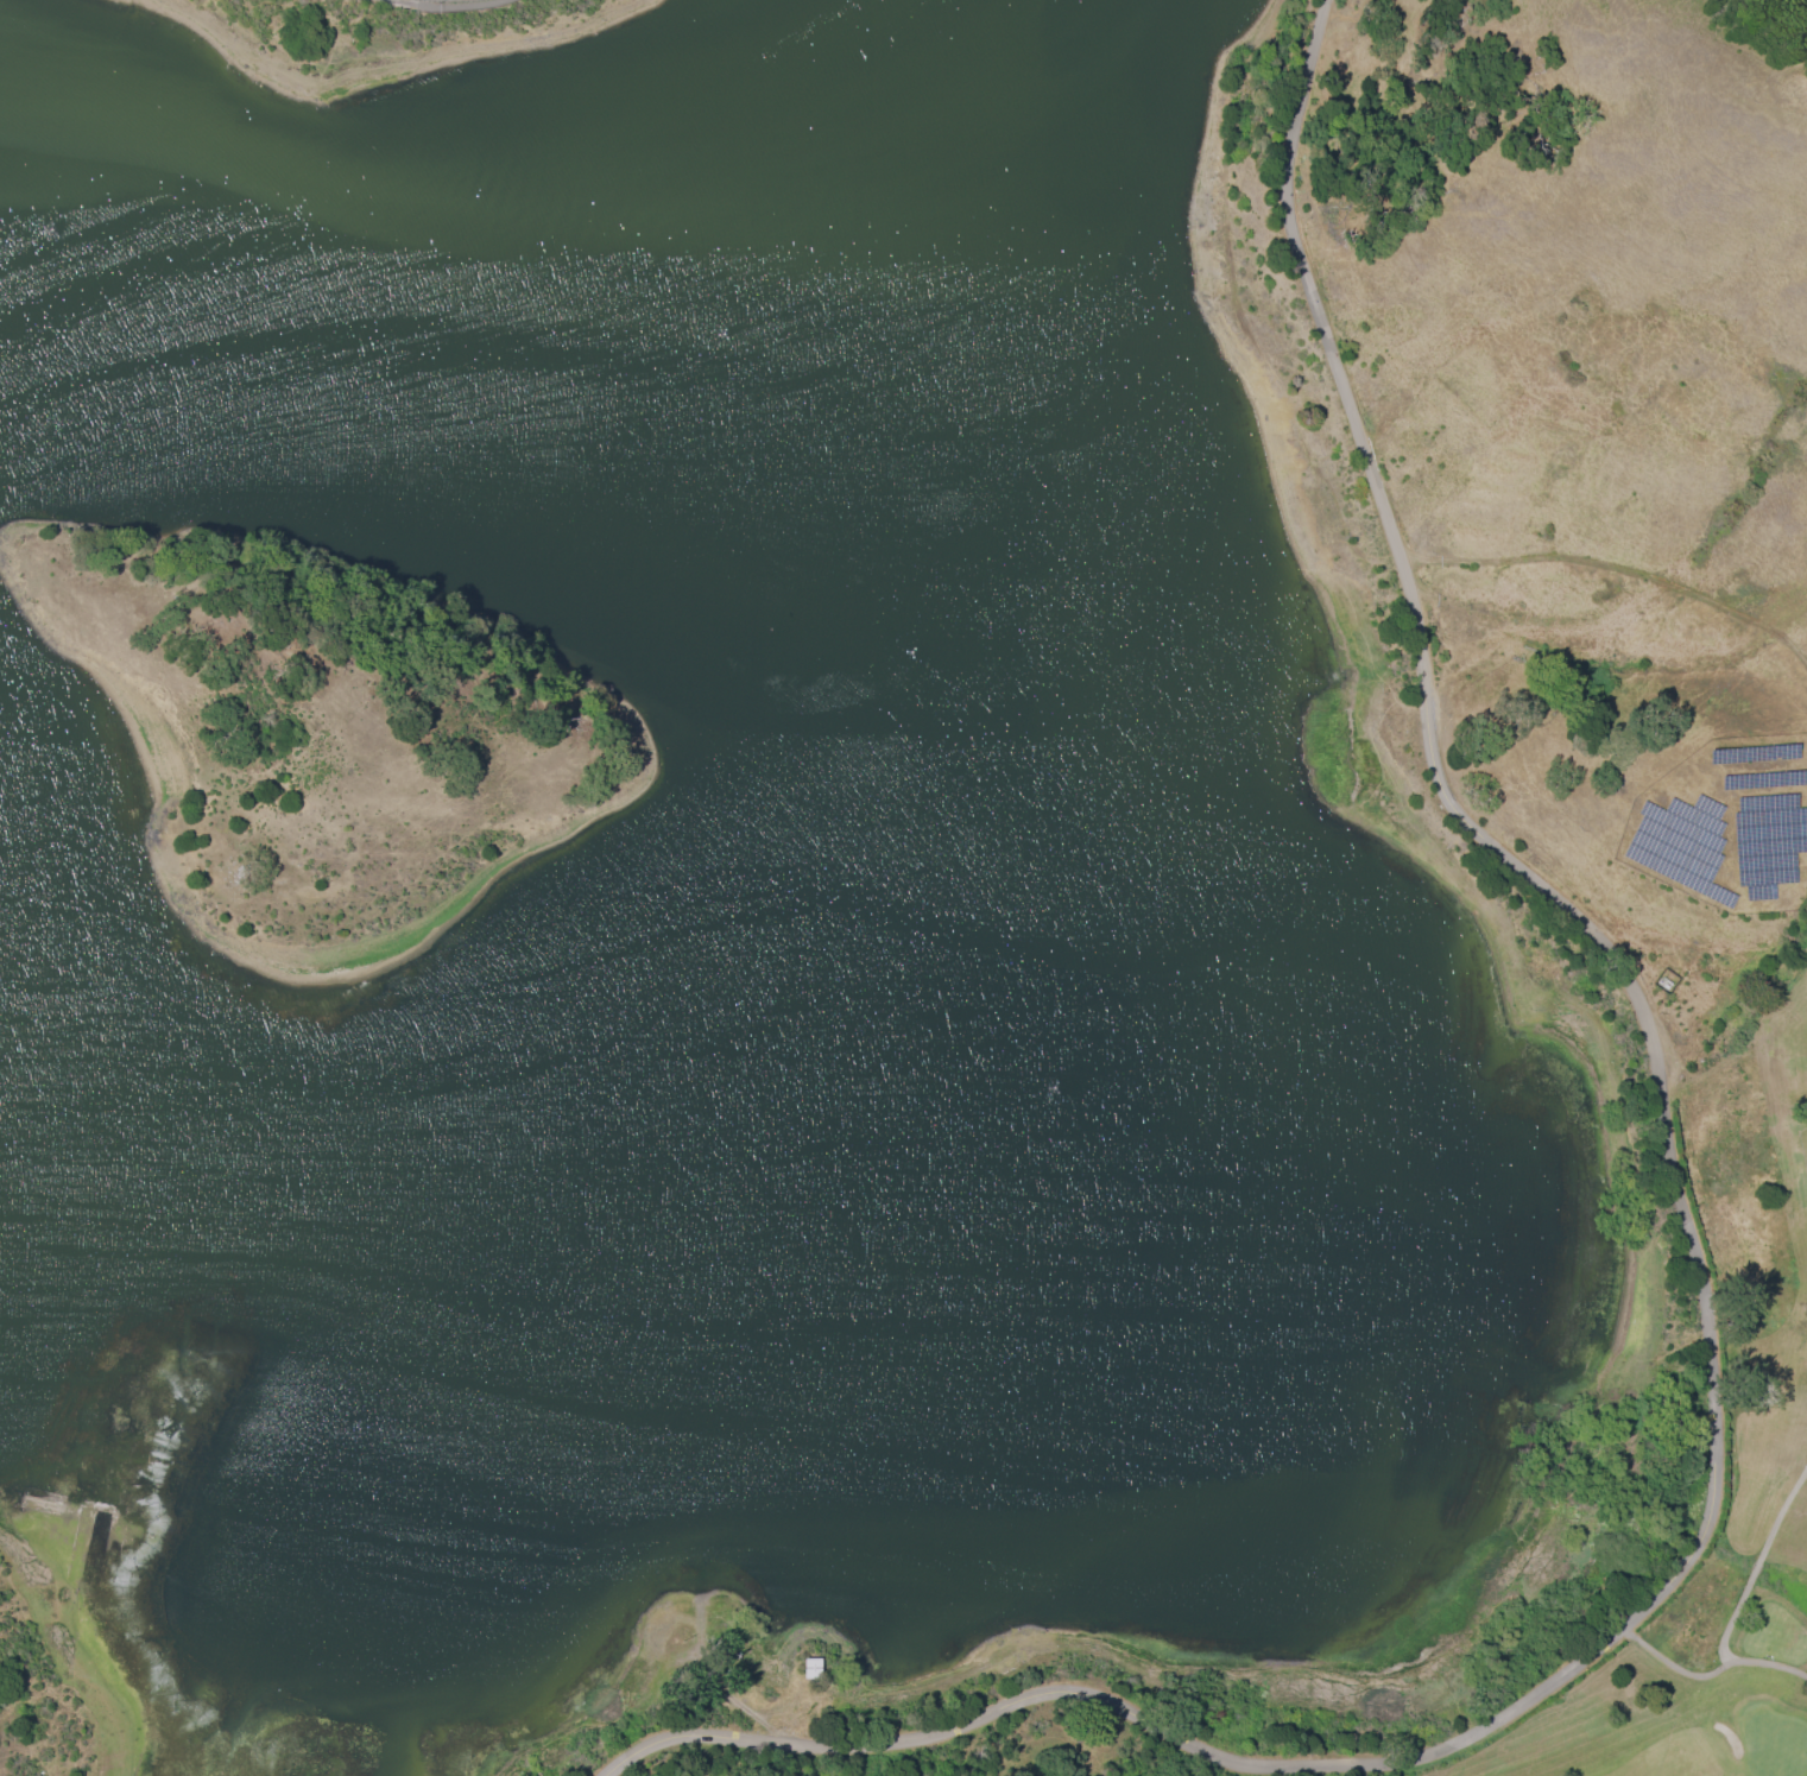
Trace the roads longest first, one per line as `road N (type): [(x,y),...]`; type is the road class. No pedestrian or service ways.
road 1 (residential): [(1347,0),(1275,204),(1366,442),(1408,590),(1424,739),(1462,827),(1560,909),(1642,996),(1705,1346),(1718,1496),(1632,1630),(1490,1726),(1327,1770),(1199,1750),(1095,1700),(1029,1696),(912,1742),(758,1745),(693,1732),(644,1746),(600,1775)]

